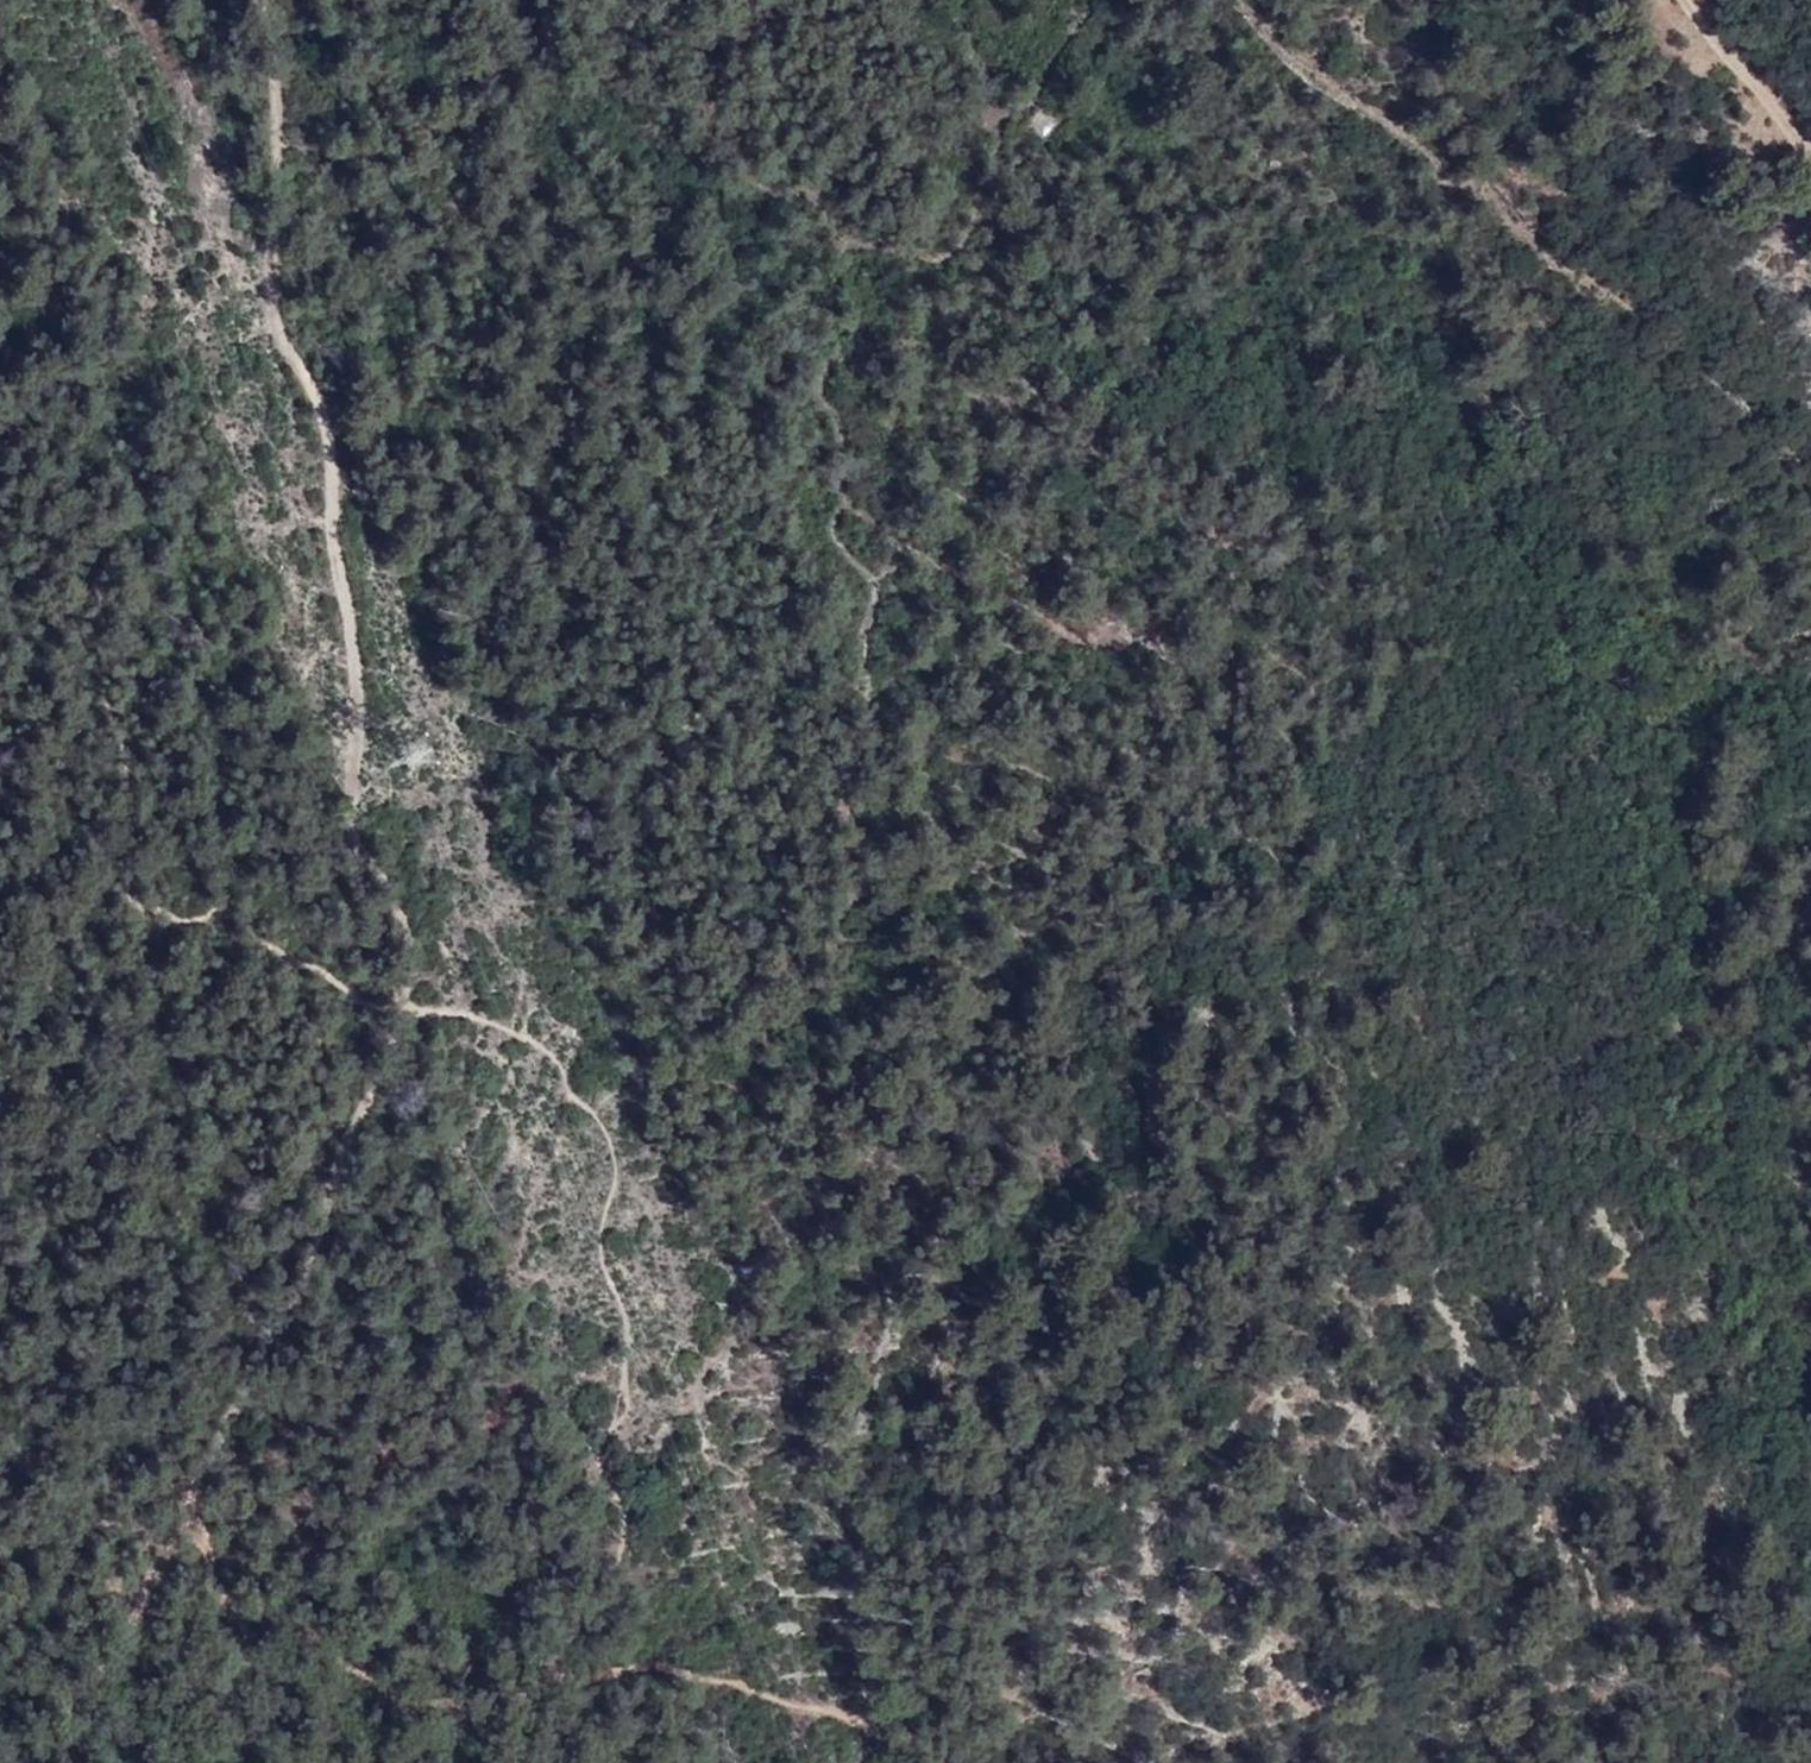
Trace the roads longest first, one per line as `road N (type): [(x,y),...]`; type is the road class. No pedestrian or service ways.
road 1 (track): [(258,0),(276,339),(334,454),(342,833),(388,995),(329,1218),(274,1320),(163,1576),(93,1676),(96,1732),(79,1762)]
road 2 (track): [(1810,154),(1686,0)]

